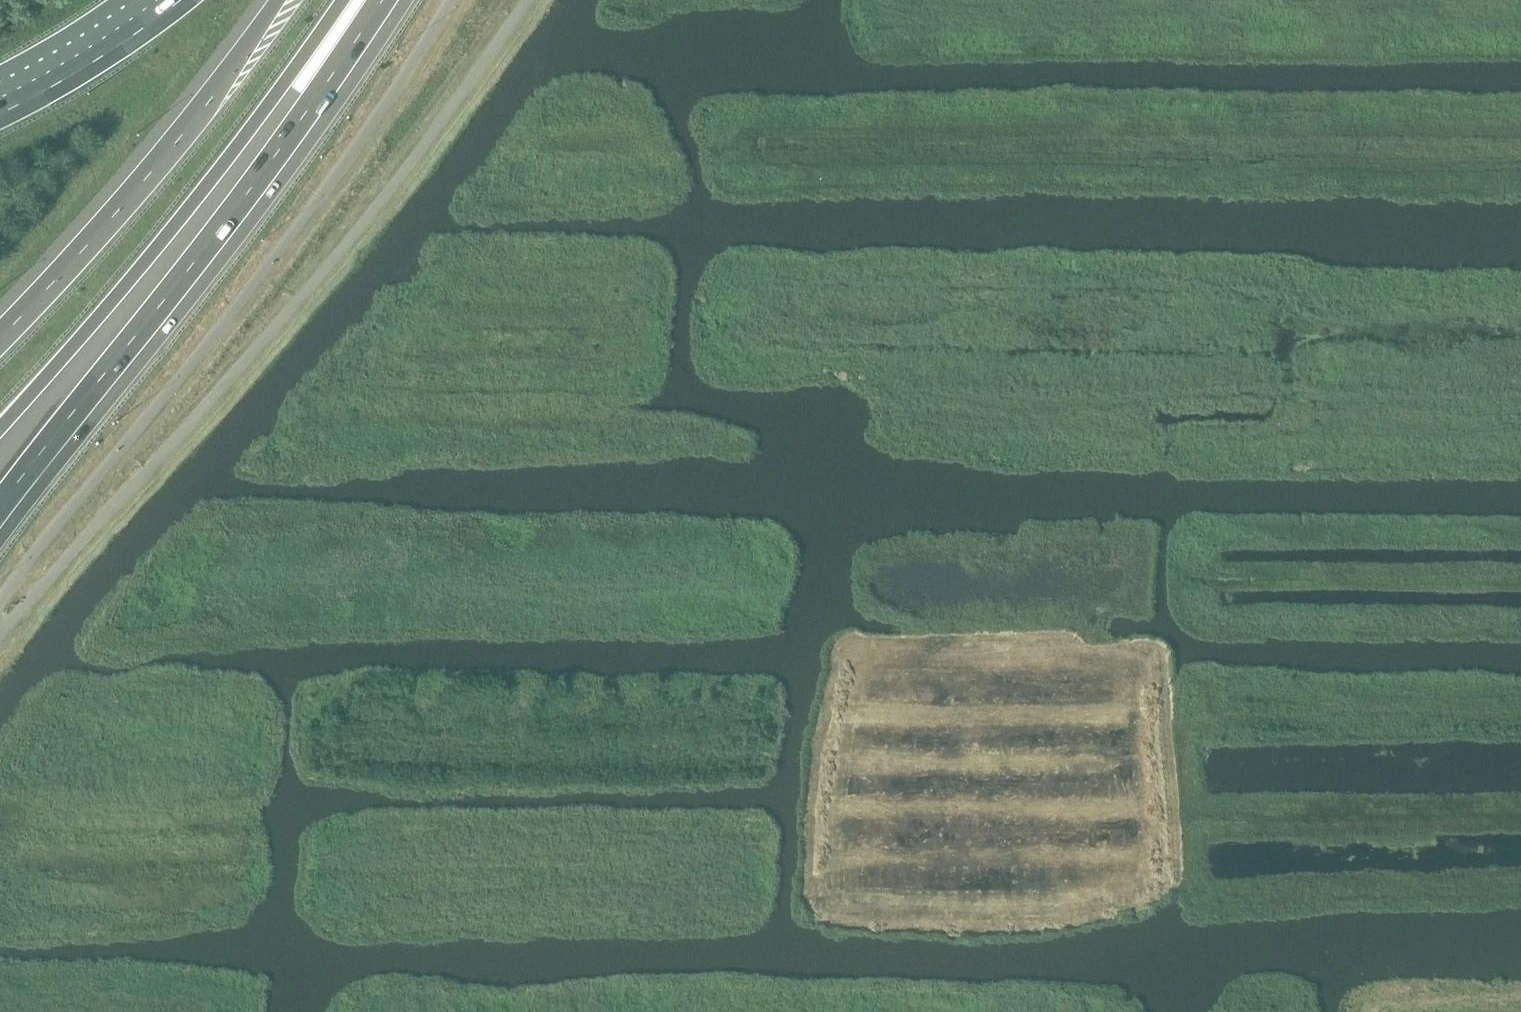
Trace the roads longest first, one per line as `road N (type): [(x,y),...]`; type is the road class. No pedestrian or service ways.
road 1 (motorway): [(0,508),(209,245),(385,0)]
road 2 (motorway): [(0,434),(179,221),(343,0)]
road 3 (motorway): [(279,0),(175,144),(0,338)]
road 4 (motorway): [(178,0),(99,59),(0,112)]

